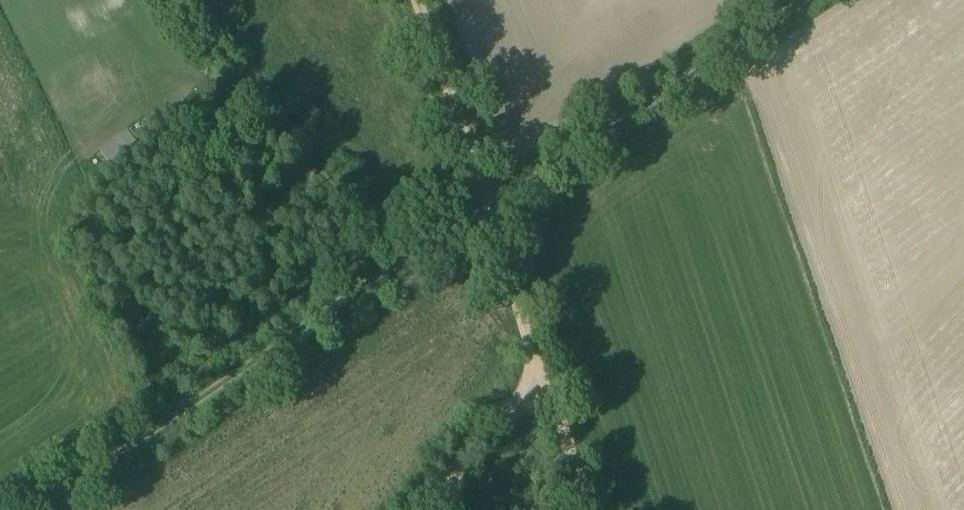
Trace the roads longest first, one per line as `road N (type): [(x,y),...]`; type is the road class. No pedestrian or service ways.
road 1 (track): [(36,509),(485,206)]
road 2 (track): [(485,206),(796,0)]
road 3 (track): [(588,509),(485,206)]
road 4 (track): [(485,206),(418,0)]
road 5 (track): [(430,509),(544,379)]

